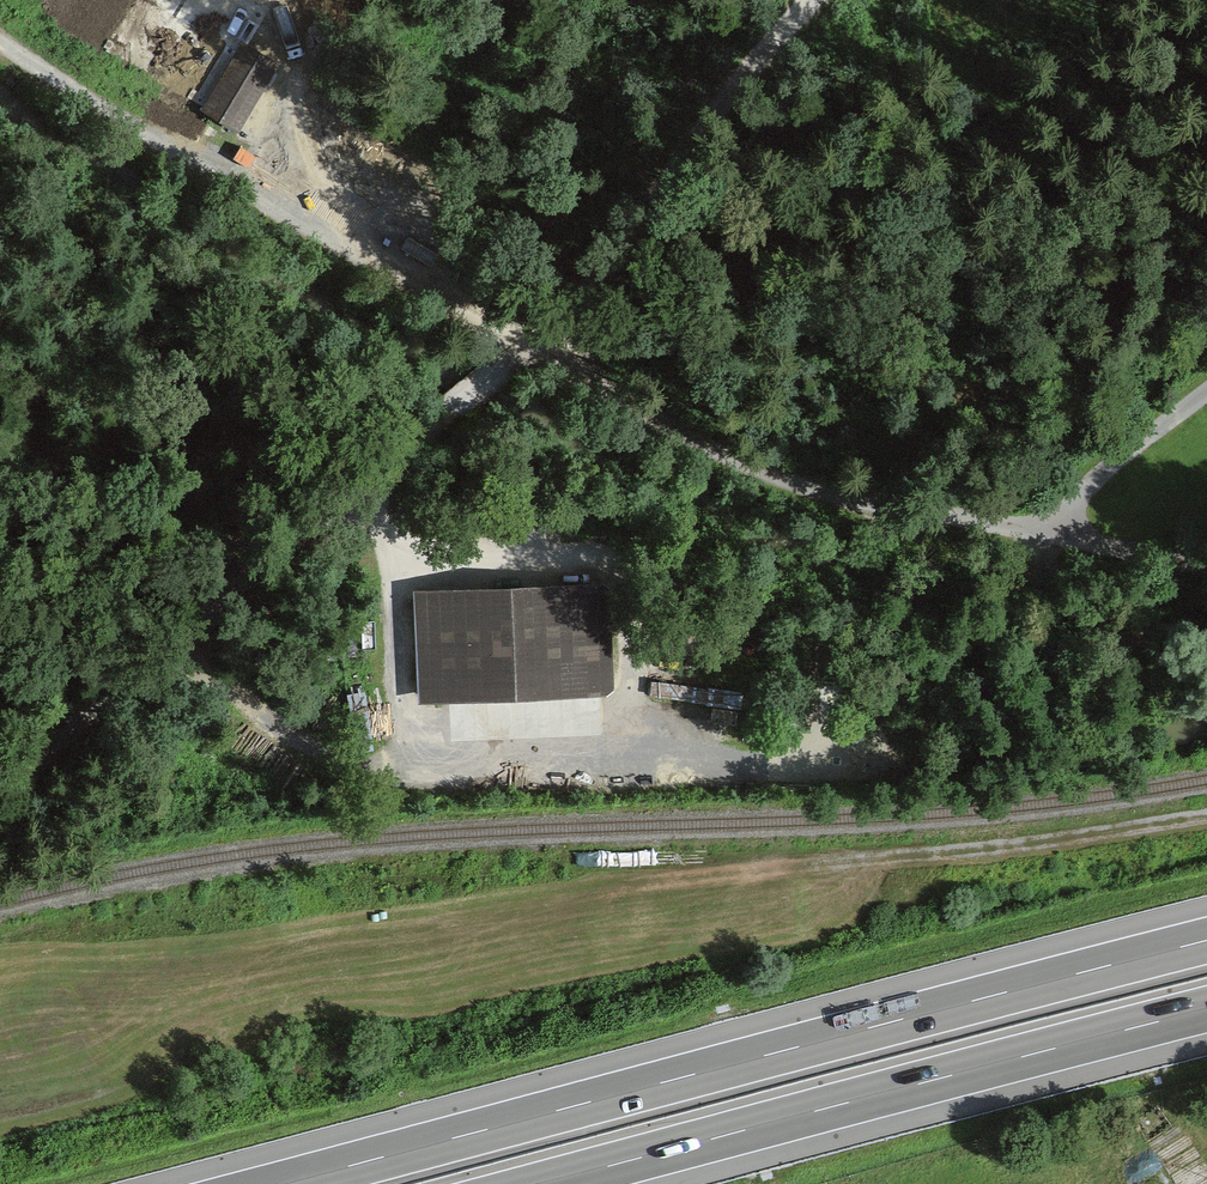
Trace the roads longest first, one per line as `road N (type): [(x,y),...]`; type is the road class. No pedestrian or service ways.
road 1 (track): [(1206,573),(892,510),(744,464),(157,136),(0,35)]
road 2 (motorway): [(1206,943),(295,1183)]
road 3 (motorway): [(558,1183),(1206,1016)]
road 4 (track): [(449,408),(219,587),(0,781)]
road 5 (track): [(811,0),(718,107),(620,243),(529,344)]
road 6 (track): [(1206,817),(815,866)]
road 7 (track): [(1045,544),(1101,467),(1206,391)]
road 8 (track): [(1045,544),(1045,584),(1058,602),(1206,662)]
road 9 (track): [(241,184),(293,76),(253,0)]

